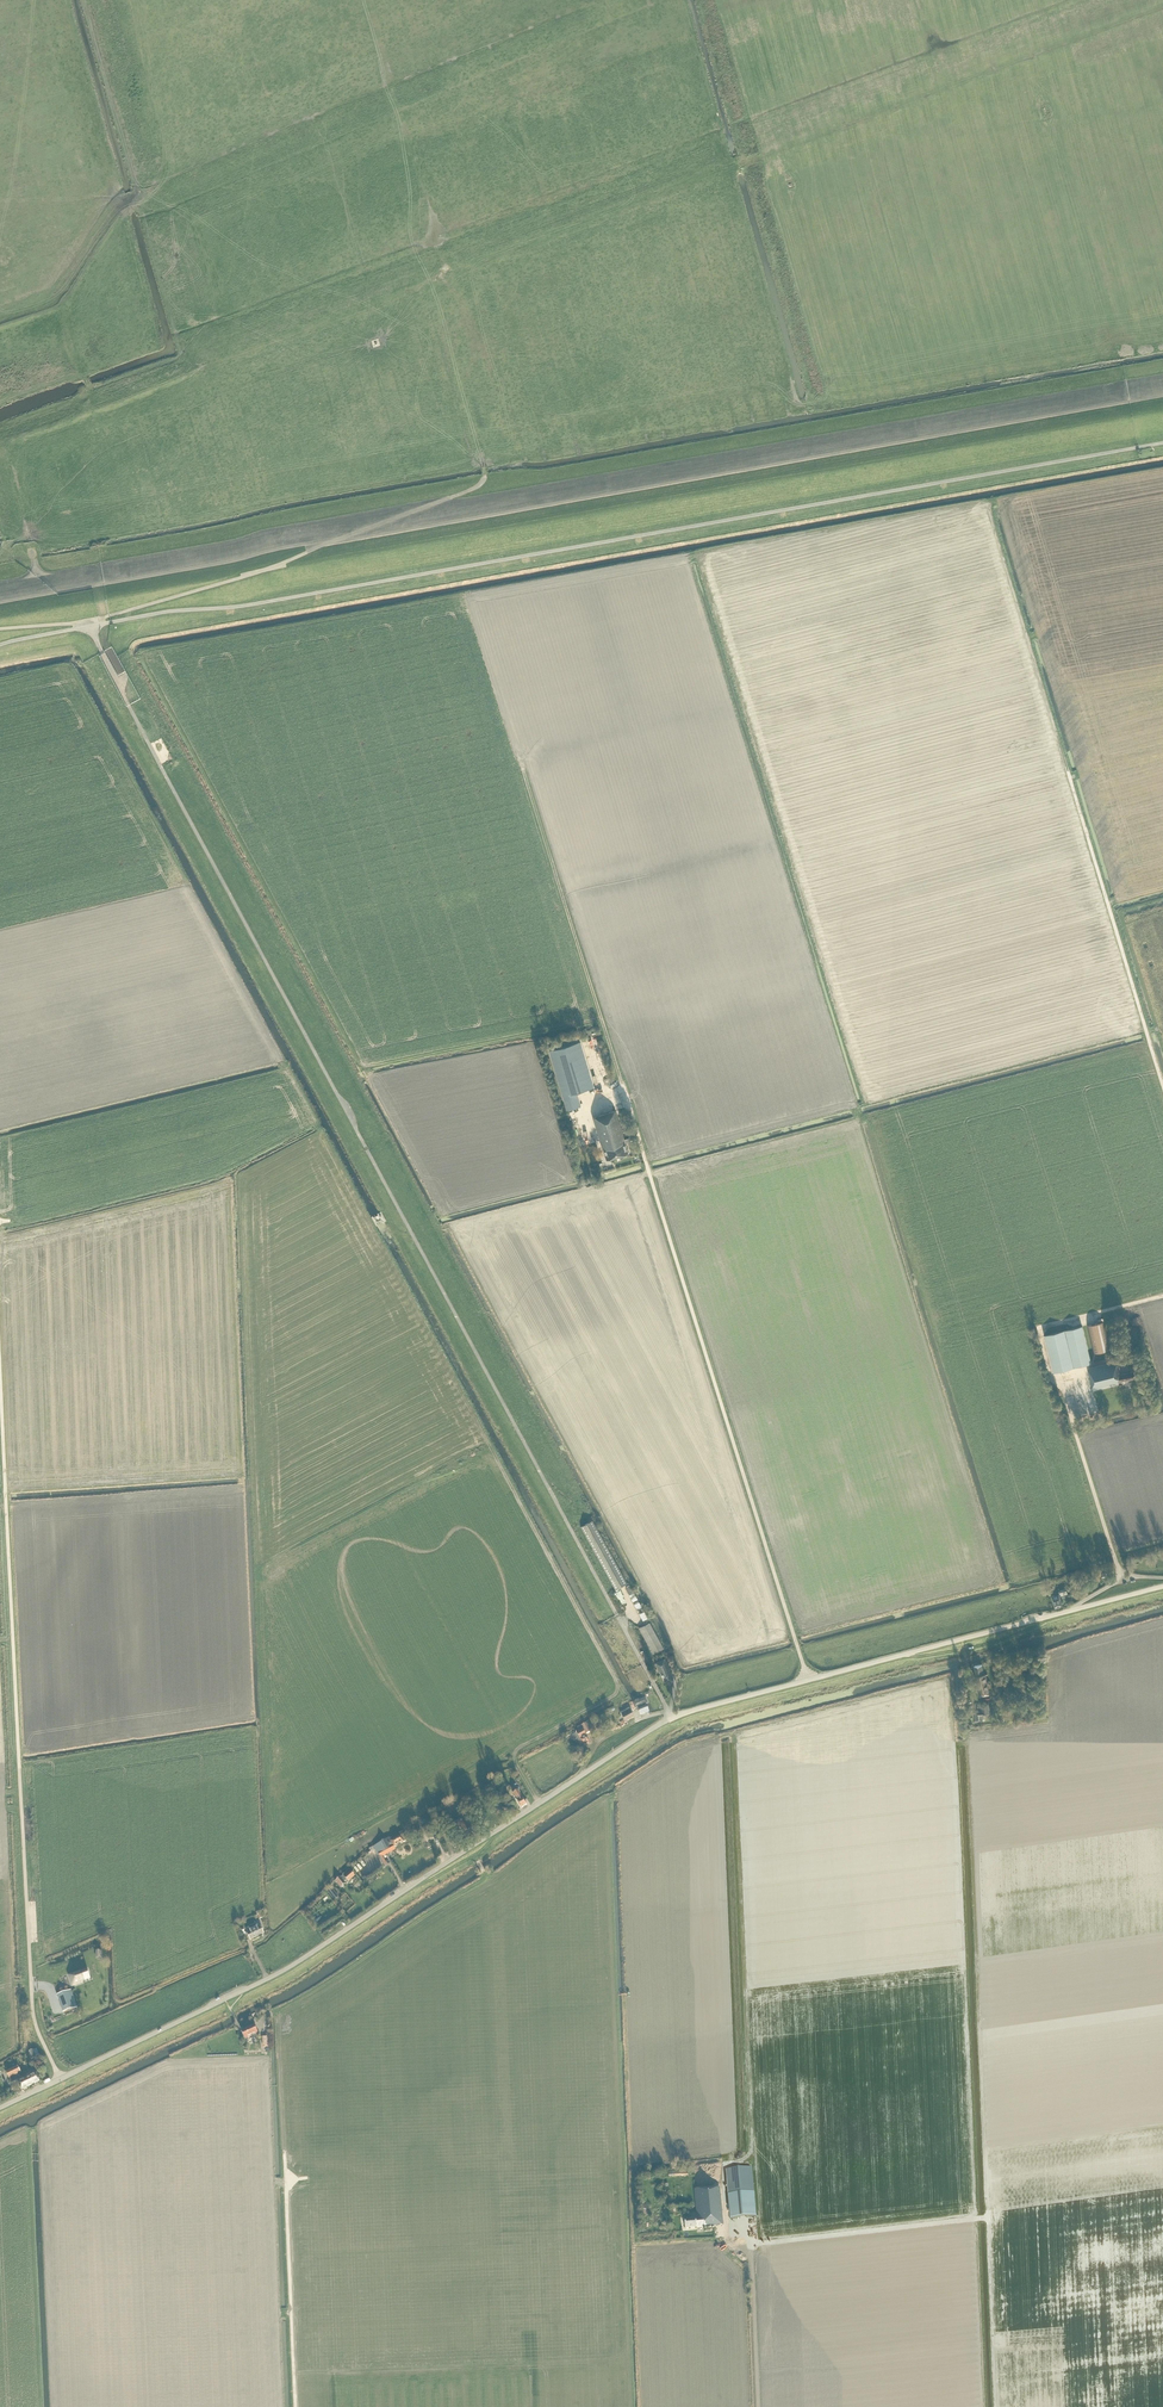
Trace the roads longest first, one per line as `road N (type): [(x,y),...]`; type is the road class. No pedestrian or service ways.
road 1 (tertiary): [(0,2108),(288,1969),(672,1718),(1162,1586)]
road 2 (unclassified): [(0,645),(1162,443)]
road 3 (track): [(60,2079),(32,2002),(0,1385)]
road 4 (track): [(624,1091),(518,755)]
road 5 (track): [(749,2244),(987,2218)]

